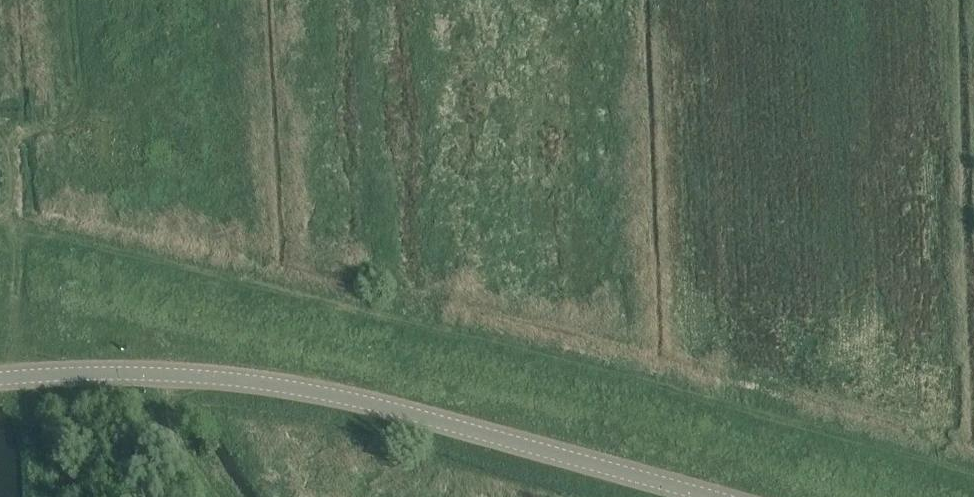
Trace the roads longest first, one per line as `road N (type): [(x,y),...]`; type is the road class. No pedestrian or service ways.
road 1 (track): [(0,224),(973,476)]
road 2 (unclassified): [(706,496),(389,408),(249,379),(148,372),(0,379)]

